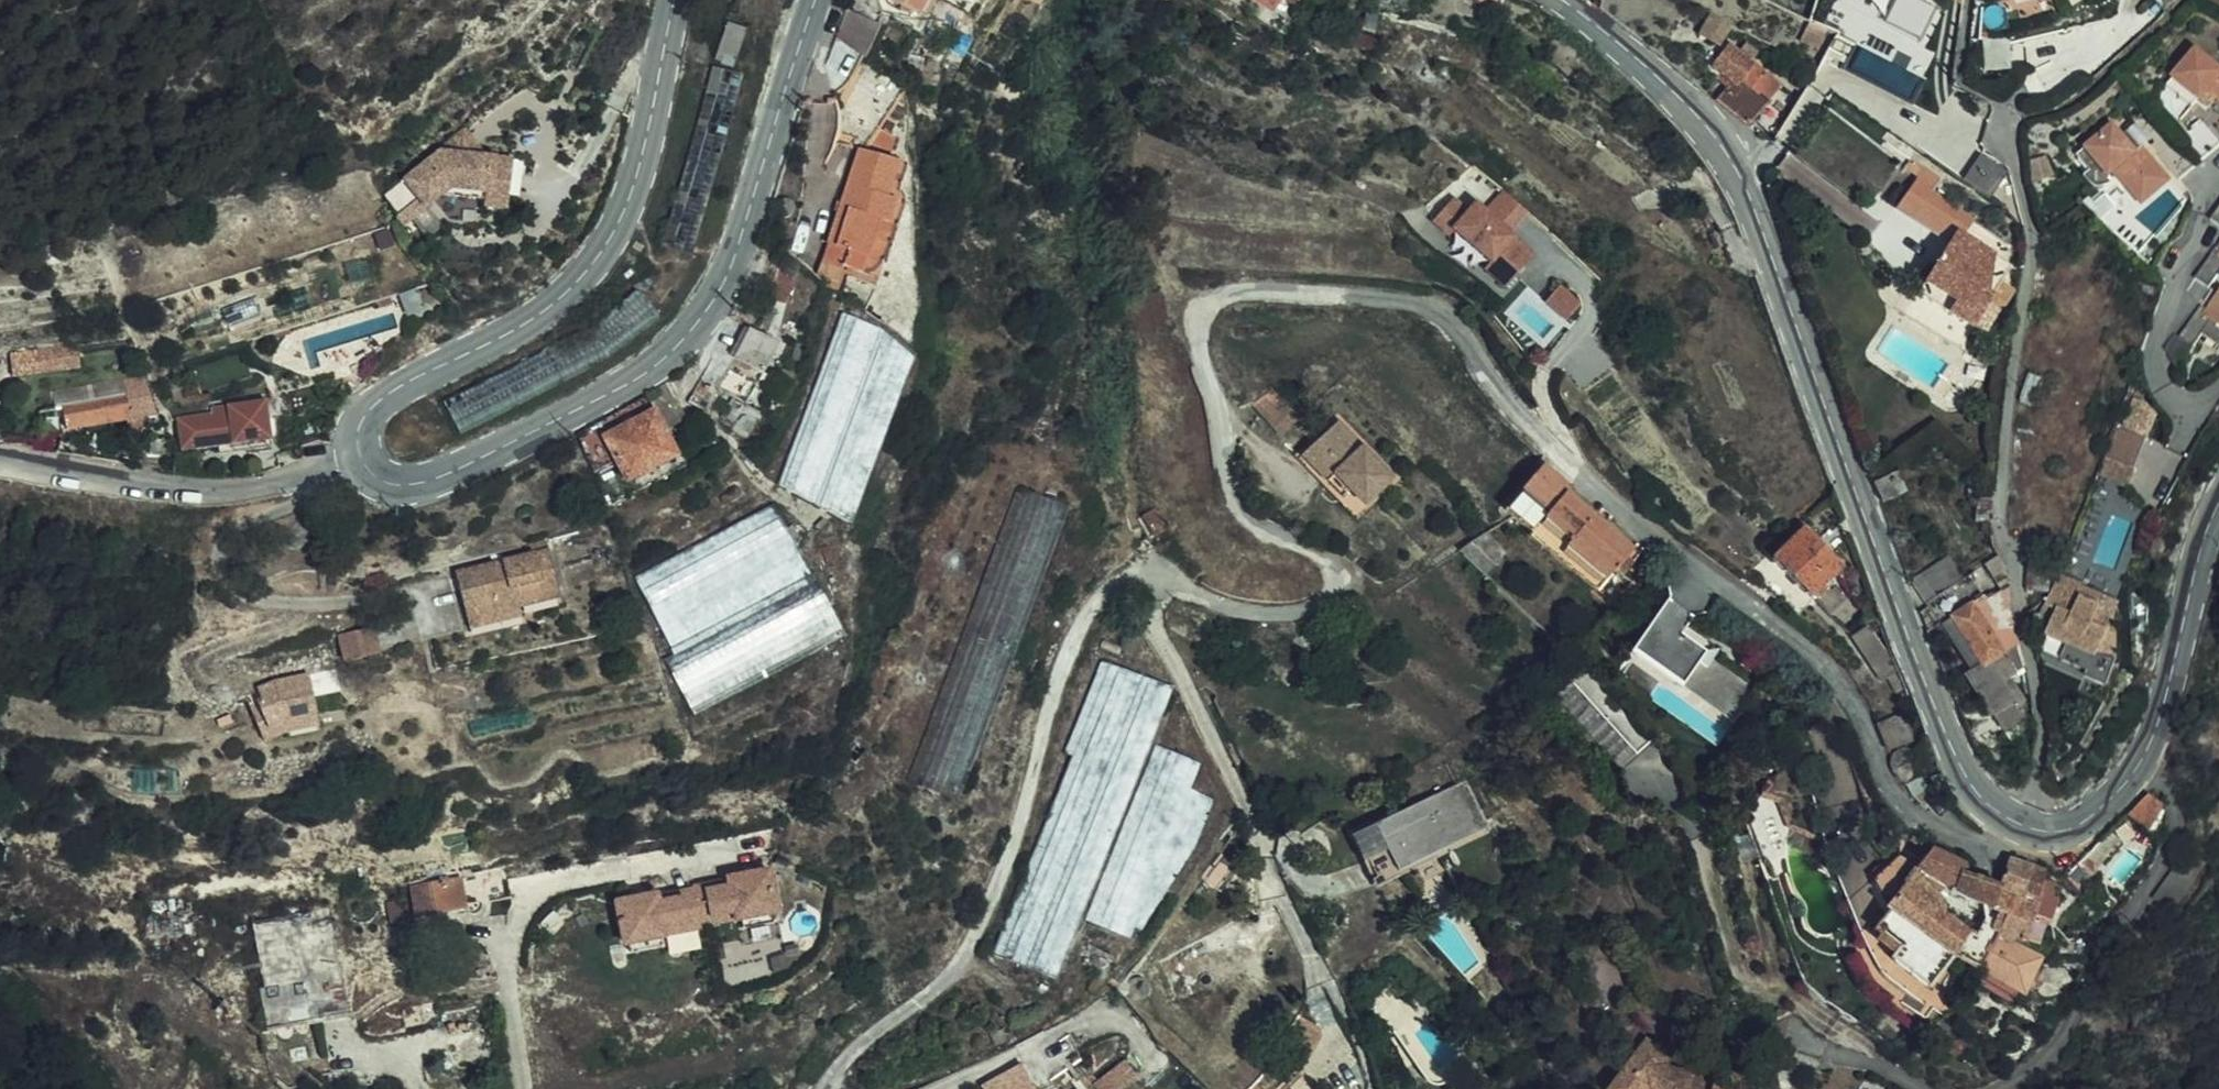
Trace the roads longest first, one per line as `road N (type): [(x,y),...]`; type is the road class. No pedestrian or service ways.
road 1 (residential): [(2023,828),(1984,847),(1924,817),(1889,788),(1858,714),(1828,669),(1798,638),(1674,555),(1562,456),(1439,313),(1275,293),(1241,293),(1214,304),(1198,336),(1219,422)]
road 2 (tertiary): [(1556,0),(1654,79),(1713,140),(1744,199),(1948,739),(1989,809),(2023,828)]
road 3 (unclassified): [(1966,0),(1958,76),(1999,100),(2028,242),(1997,528),(2014,564),(2041,719),(2023,828)]
road 4 (tertiary): [(359,462),(392,487),(424,484),(619,388),(686,337),(723,283),(814,0)]
road 5 (tertiary): [(677,0),(633,193),(602,257),(559,305),(379,400),(361,418),(359,462)]
road 6 (tertiary): [(2023,828),(2067,831),(2092,819),(2134,774),(2164,715),(2218,506)]
road 7 (residential): [(359,462),(231,493),(163,492),(0,460)]

